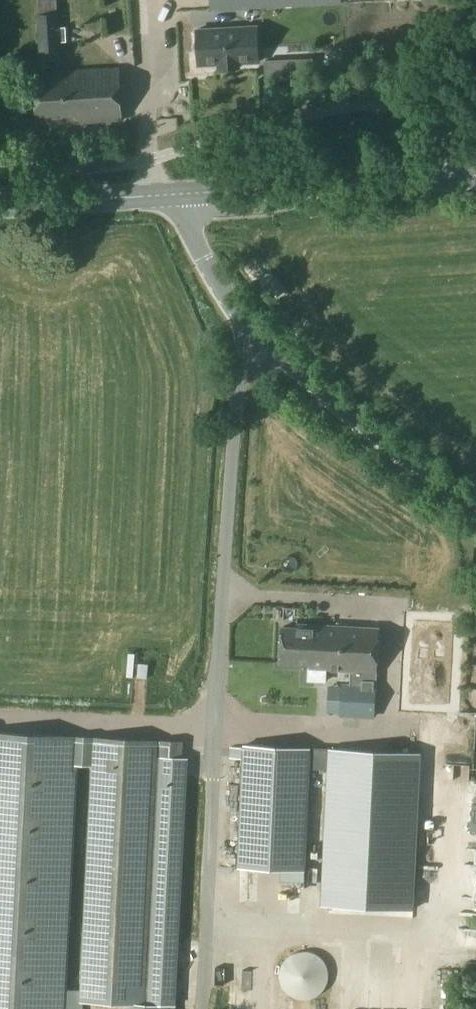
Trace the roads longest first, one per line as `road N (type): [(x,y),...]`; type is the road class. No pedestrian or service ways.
road 1 (unclassified): [(475,507),(368,430),(249,328),(178,205)]
road 2 (secondary): [(178,205),(475,185)]
road 3 (secondary): [(0,217),(178,205)]

